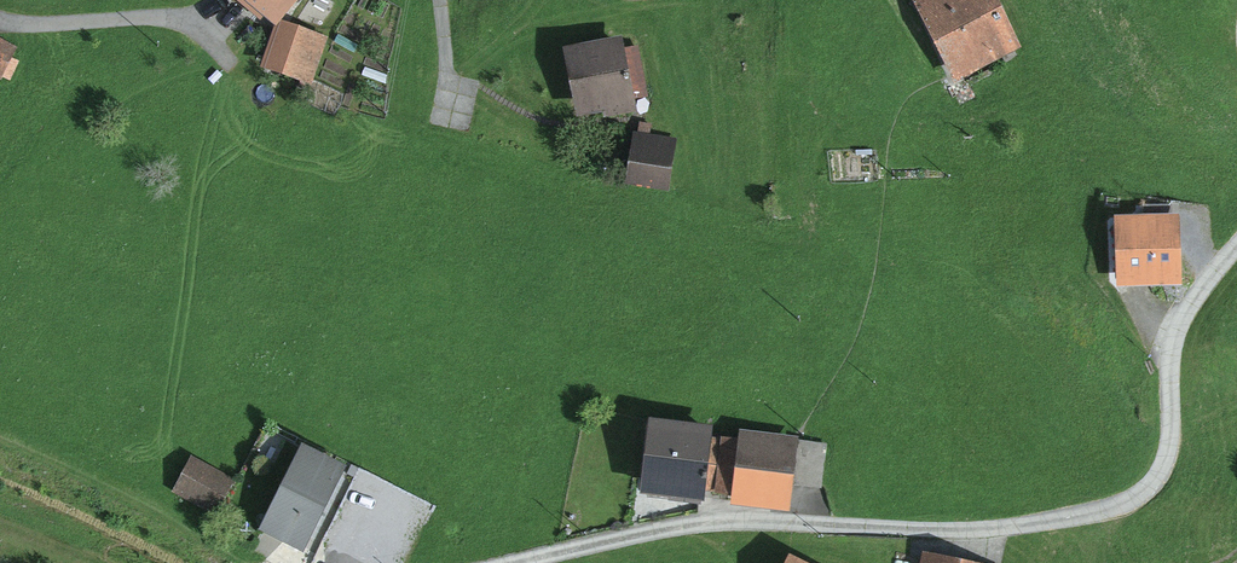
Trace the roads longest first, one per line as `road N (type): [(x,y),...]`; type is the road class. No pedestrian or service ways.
road 1 (residential): [(512,562),(709,522),(975,529),(1124,503),(1161,470),(1177,331),(1236,245)]
road 2 (track): [(256,562),(0,439)]

